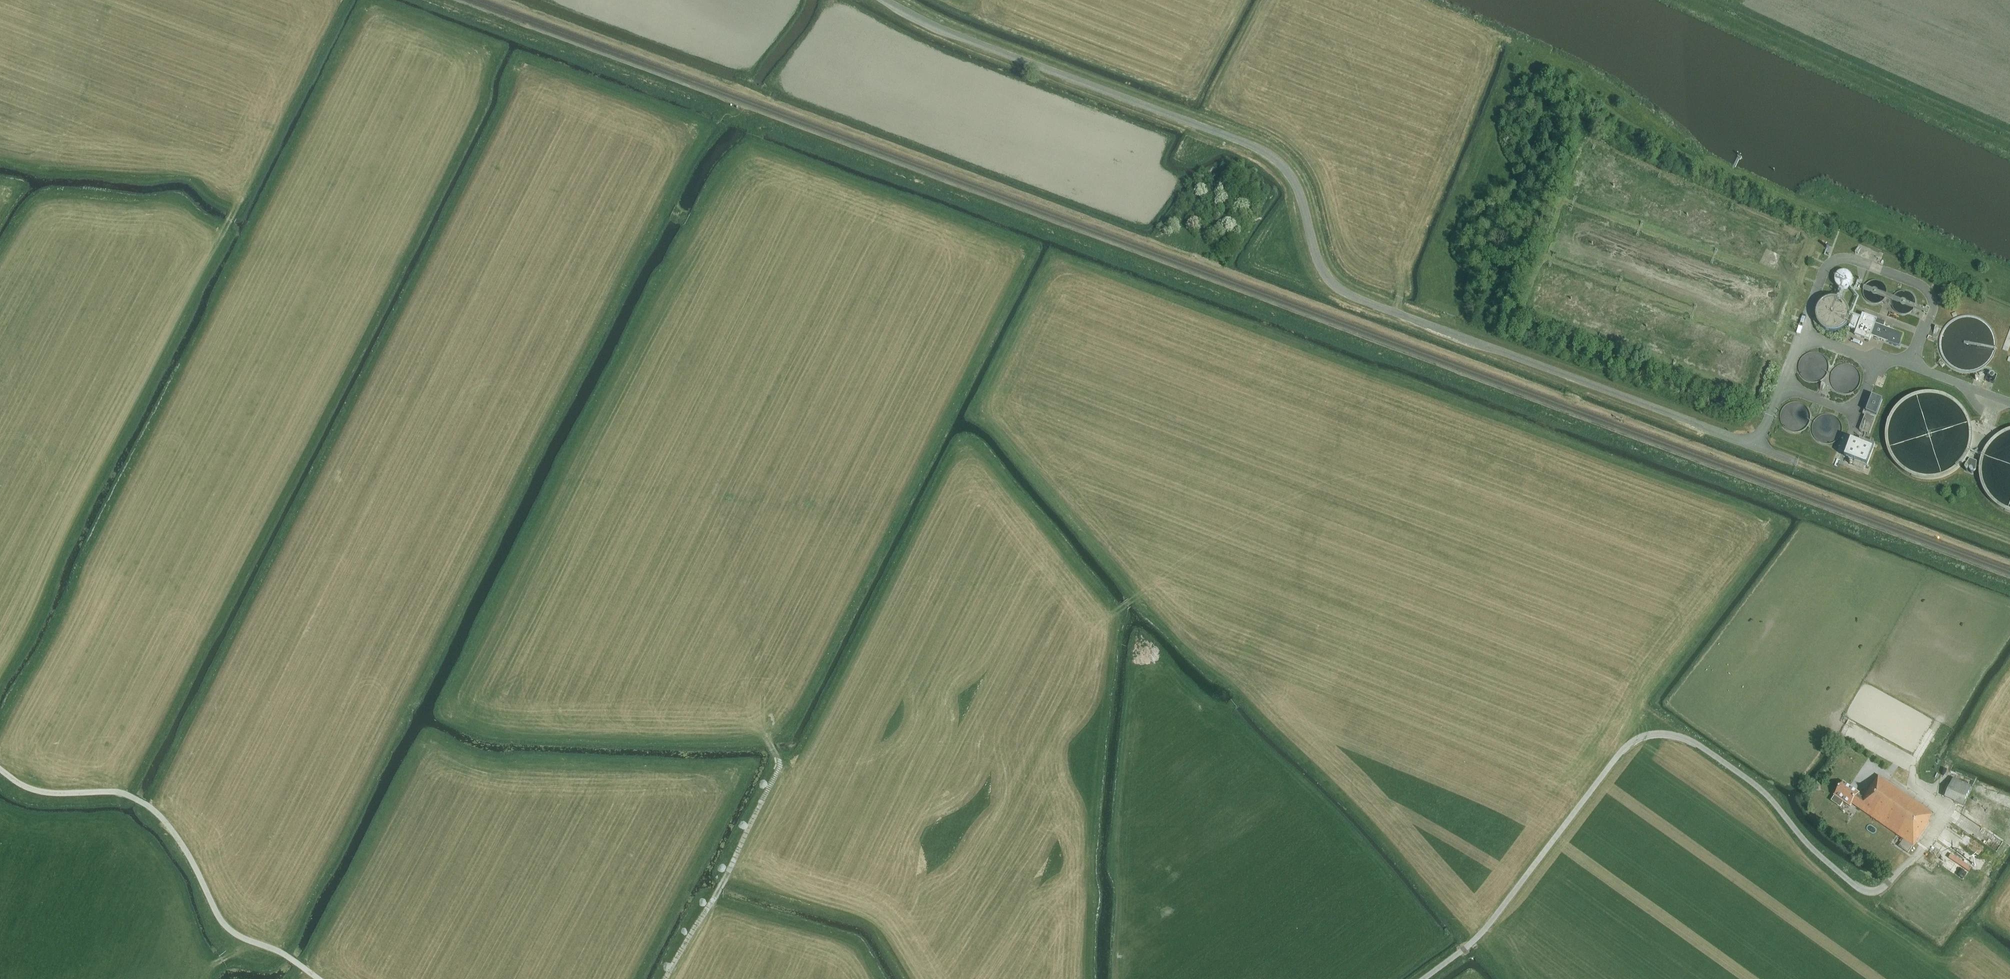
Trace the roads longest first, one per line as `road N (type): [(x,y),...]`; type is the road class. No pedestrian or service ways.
road 1 (unclassified): [(1798,463),(1351,296),(1321,268),(1297,187),(1265,152),(961,37),(886,0)]
road 2 (track): [(320,978),(222,922),(177,835),(146,804),(116,792),(44,792),(0,769)]
road 3 (track): [(665,978),(778,767),(768,737)]
road 4 (track): [(2009,541),(1798,463)]

